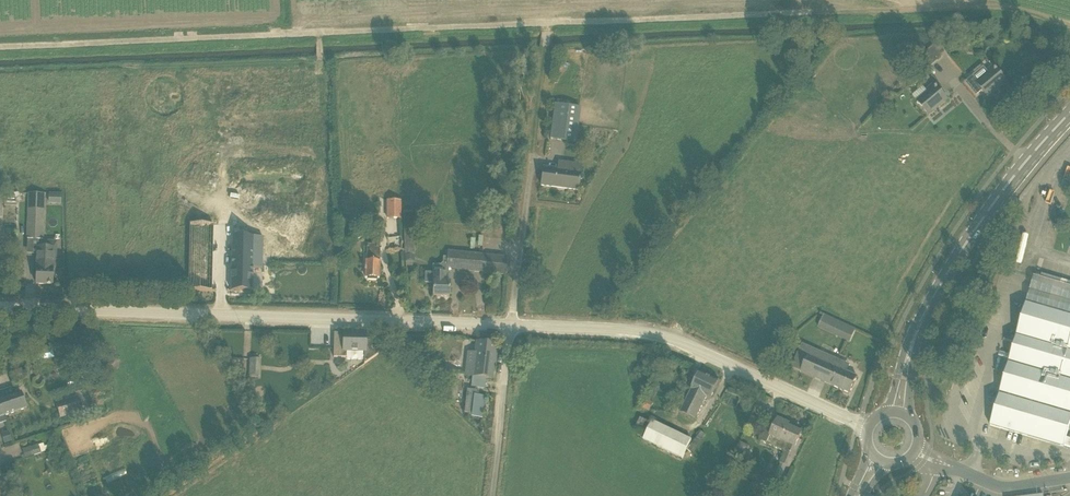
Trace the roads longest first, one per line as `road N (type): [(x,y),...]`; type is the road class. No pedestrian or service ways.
road 1 (tertiary): [(511,326),(0,308)]
road 2 (track): [(322,31),(770,12)]
road 3 (tertiary): [(868,428),(663,337),(511,326)]
road 4 (track): [(0,48),(322,31)]
road 5 (unclassified): [(511,326),(546,46)]
road 6 (secondary): [(936,292),(992,204),(1069,113)]
road 7 (unclassified): [(492,495),(511,326)]
road 8 (unclassified): [(917,452),(1006,488),(1069,480)]
road 9 (track): [(322,31),(325,182)]
road 10 (secondary): [(936,292),(907,346),(888,412)]
road 11 (secondary): [(907,415),(936,292)]

